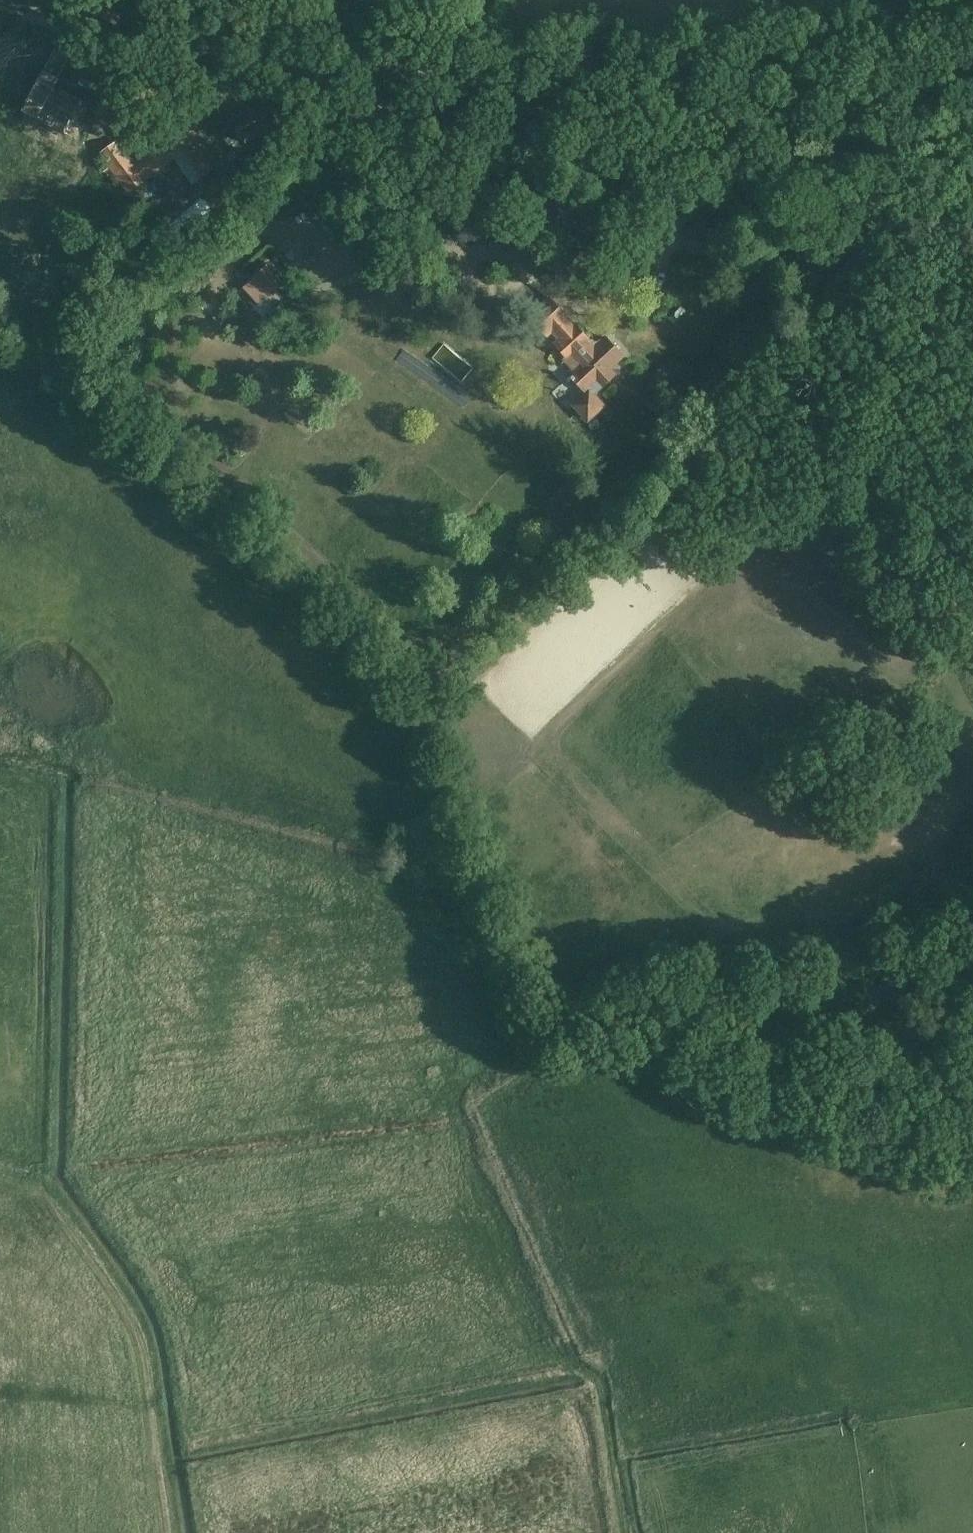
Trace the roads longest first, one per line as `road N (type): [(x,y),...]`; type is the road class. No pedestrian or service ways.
road 1 (unclassified): [(972,245),(670,150),(603,140),(227,0)]
road 2 (track): [(537,1052),(459,1104),(571,1371),(600,1366),(632,1532)]

